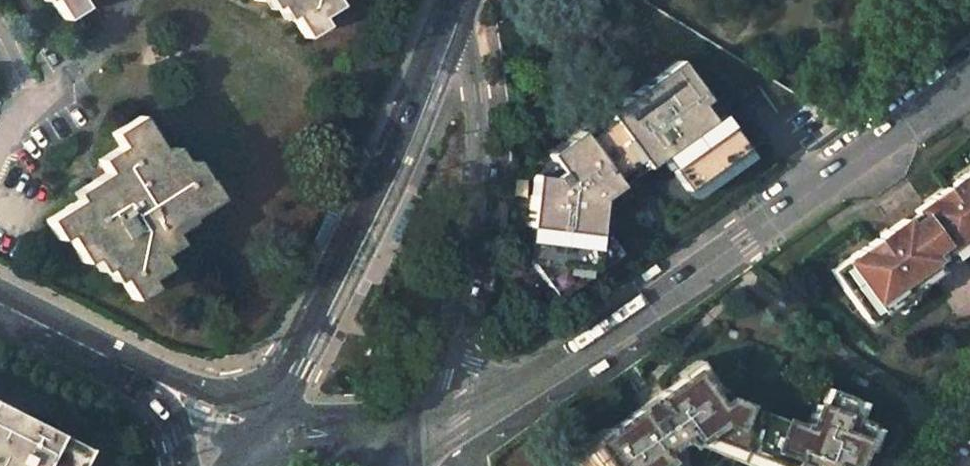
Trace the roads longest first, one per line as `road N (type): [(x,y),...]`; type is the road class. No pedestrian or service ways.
road 1 (unclassified): [(969,77),(744,241),(509,391)]
road 2 (tertiary): [(456,10),(277,410)]
road 3 (tertiary): [(445,342),(479,178),(466,34),(456,10)]
road 4 (tertiary): [(277,410),(111,360)]
road 5 (tertiary): [(111,360),(169,403),(189,465)]
road 6 (tertiary): [(0,304),(111,360)]
road 7 (tertiary): [(365,429),(330,447),(249,453)]

